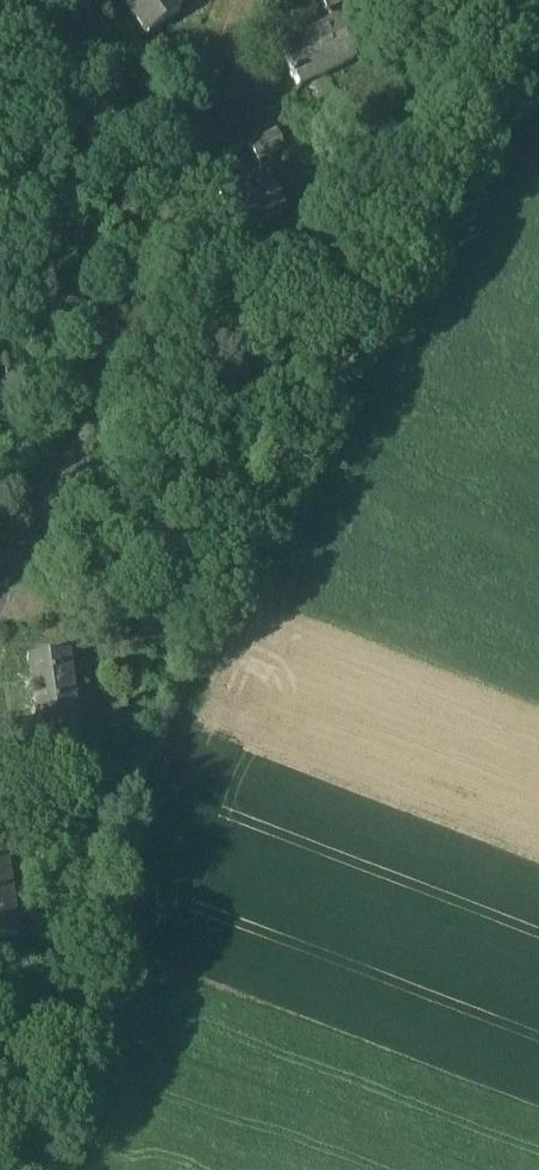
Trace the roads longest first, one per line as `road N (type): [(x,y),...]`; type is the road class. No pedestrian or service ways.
road 1 (track): [(538,11),(399,306),(147,789),(73,1169)]

